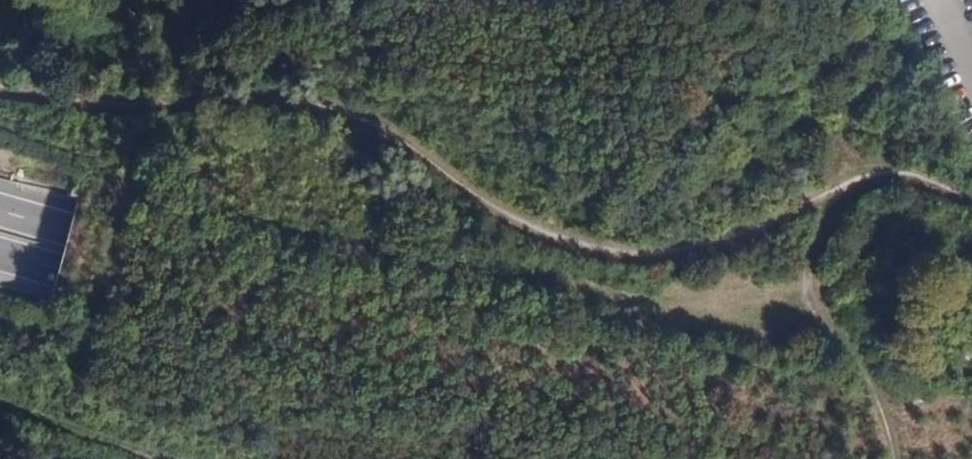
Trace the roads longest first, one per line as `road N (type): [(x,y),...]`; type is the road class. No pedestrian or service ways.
road 1 (track): [(971,205),(919,185),(874,186),(697,248),(622,256),(550,242),(359,121),(288,102),(111,111),(0,94)]
road 2 (motorway): [(971,433),(485,336),(0,211)]
road 3 (motorway): [(0,253),(477,390),(821,458)]
road 4 (track): [(840,192),(805,288),(815,320),(870,387),(886,458)]
road 5 (track): [(158,458),(0,411)]

